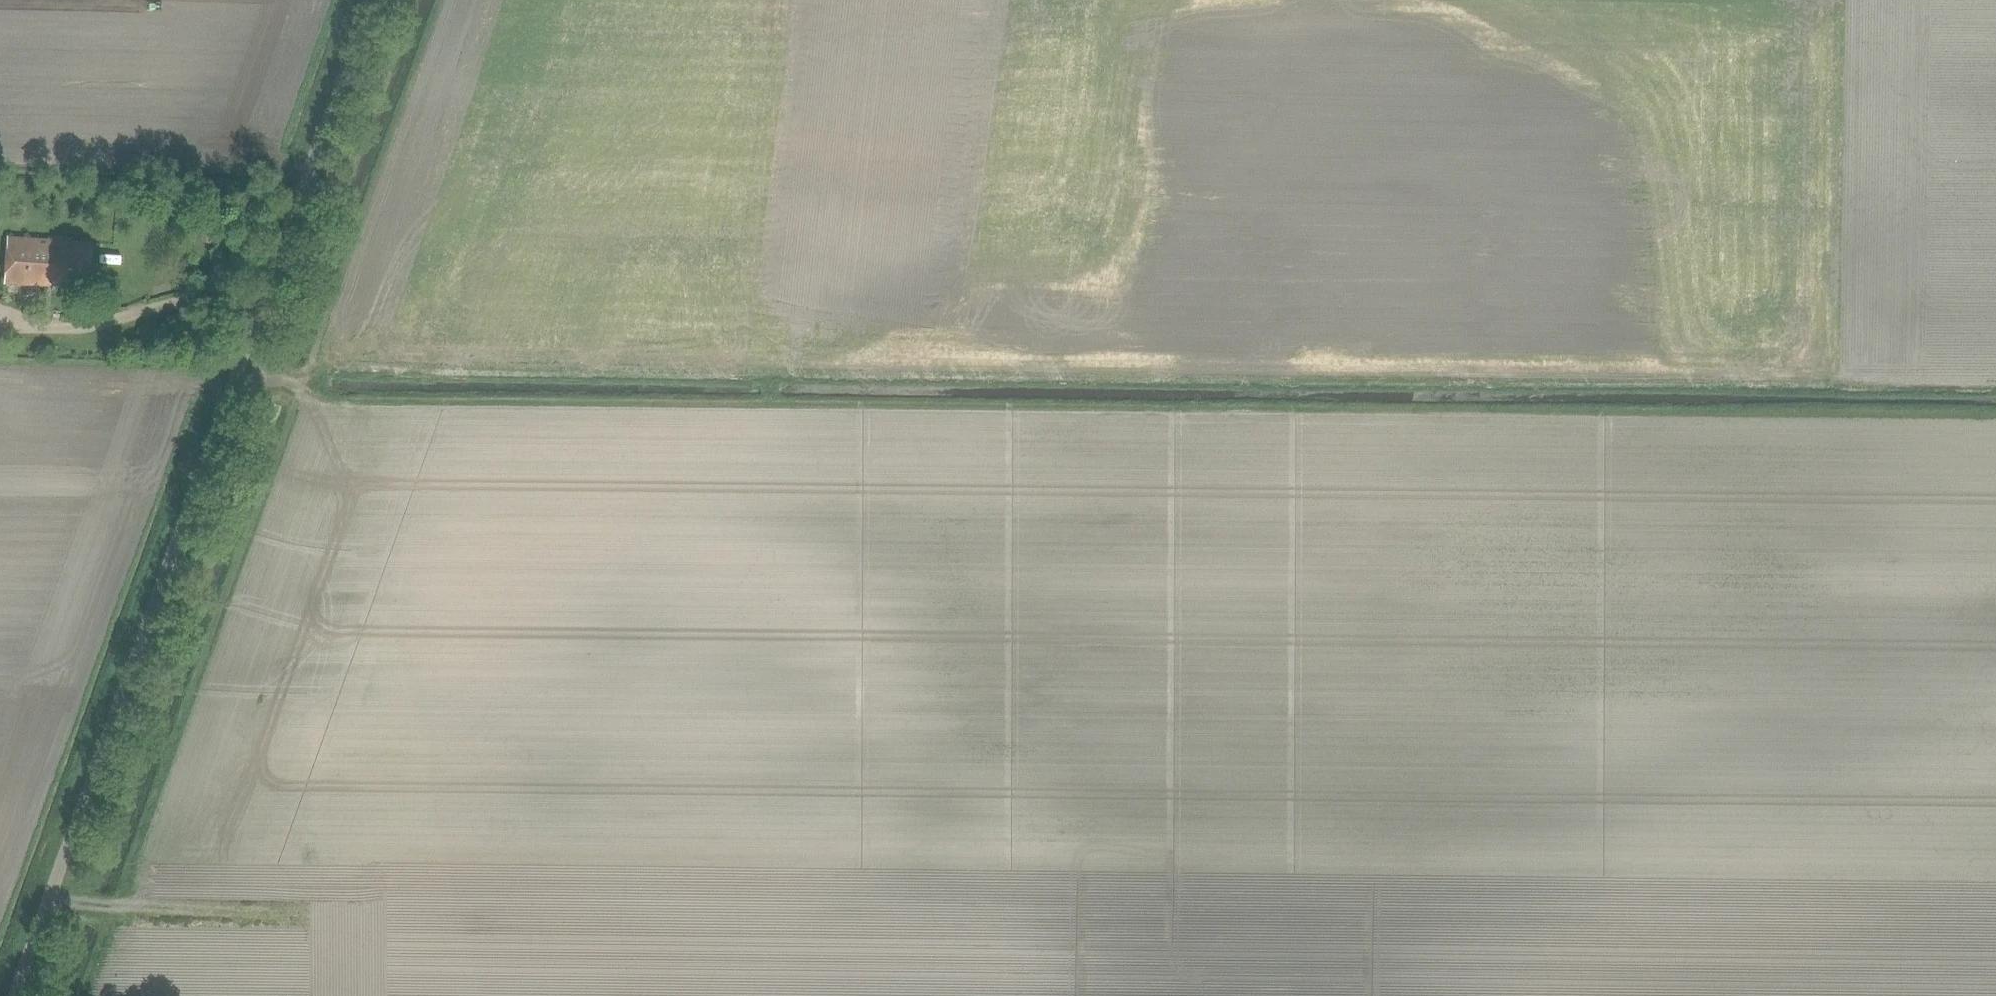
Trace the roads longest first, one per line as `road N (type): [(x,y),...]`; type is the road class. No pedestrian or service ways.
road 1 (unclassified): [(9,995),(373,0)]

